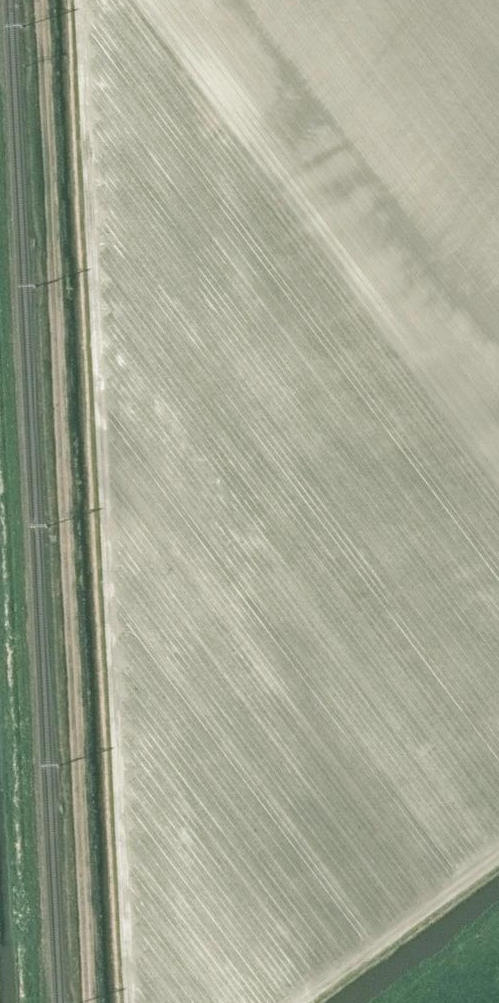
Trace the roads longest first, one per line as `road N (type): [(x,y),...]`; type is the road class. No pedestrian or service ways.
road 1 (track): [(122,0),(173,1002)]
road 2 (track): [(87,1002),(39,0)]
road 3 (track): [(299,1002),(498,856)]

